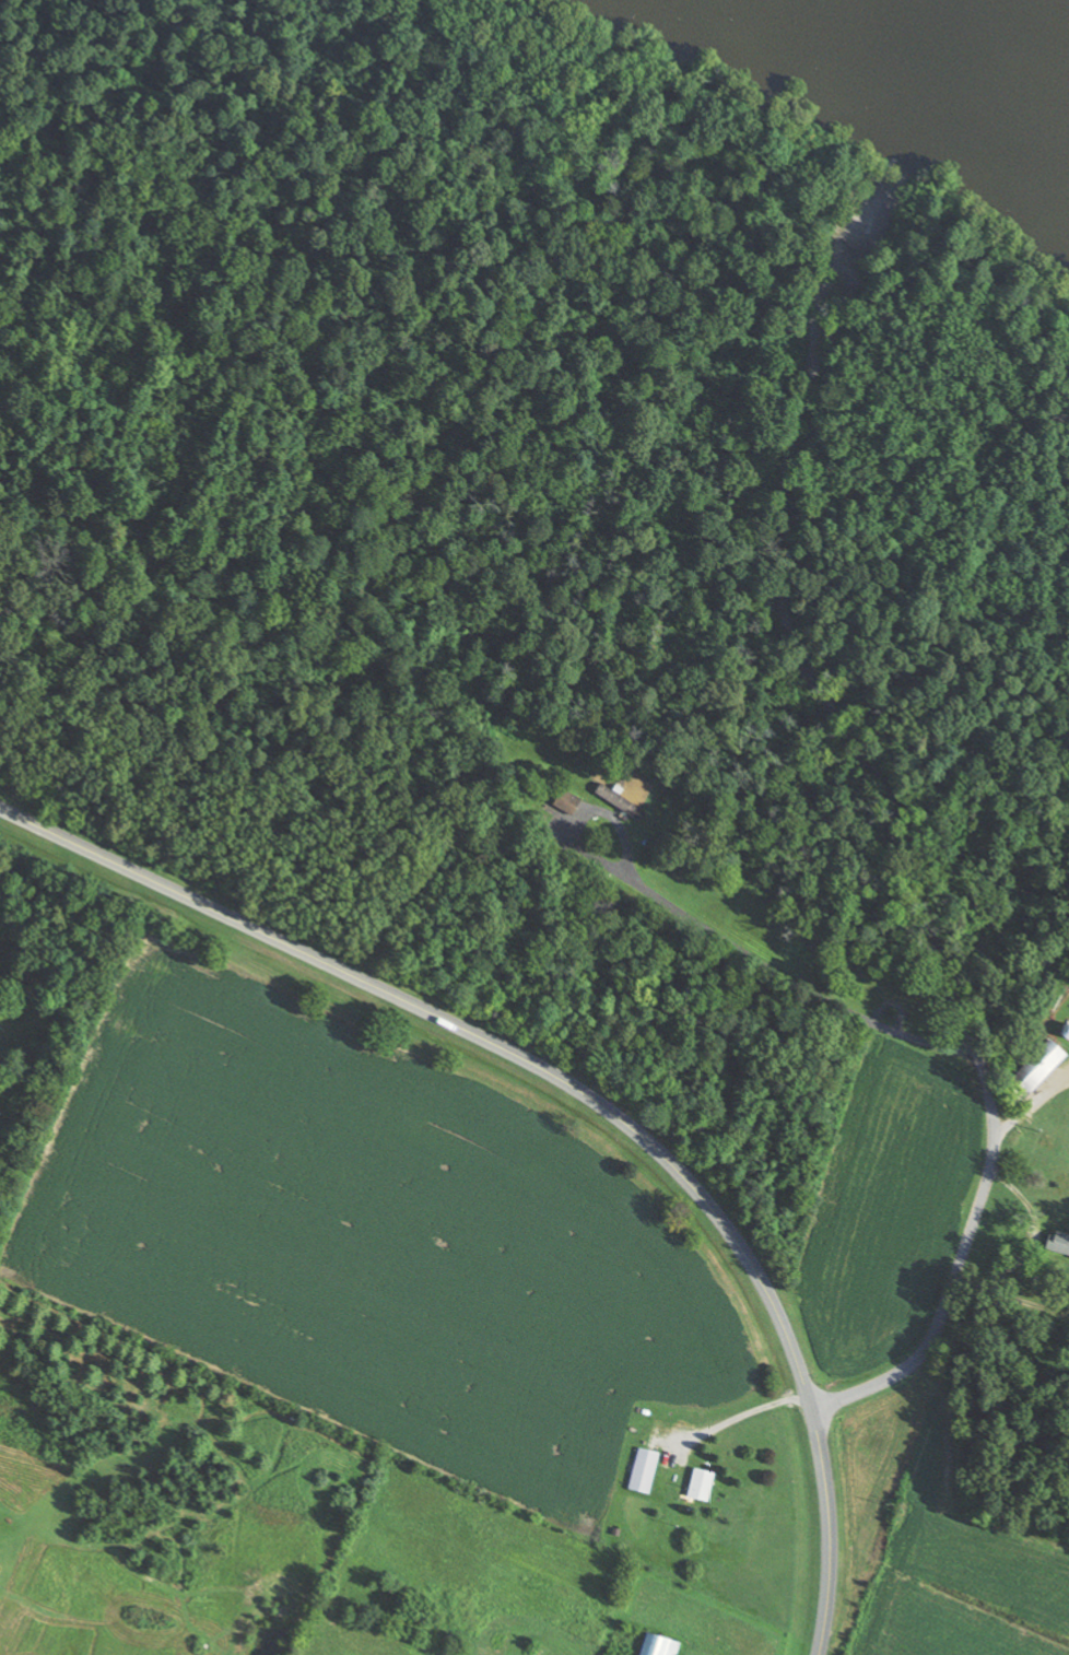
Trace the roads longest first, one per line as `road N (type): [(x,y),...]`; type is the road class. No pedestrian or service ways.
road 1 (residential): [(814,1408),(894,1377),(929,1346),(996,1149),(987,1087),(923,892),(859,743),(810,671),(794,630),(784,545),(825,334)]
road 2 (residential): [(814,1408),(779,1310),(742,1245),(663,1153),(597,1099),(520,1054),(0,804)]
road 3 (residential): [(843,302),(825,334),(817,321),(818,295),(866,209),(880,222),(843,302)]
road 4 (tertiary): [(817,1654),(832,1537),(814,1408)]

